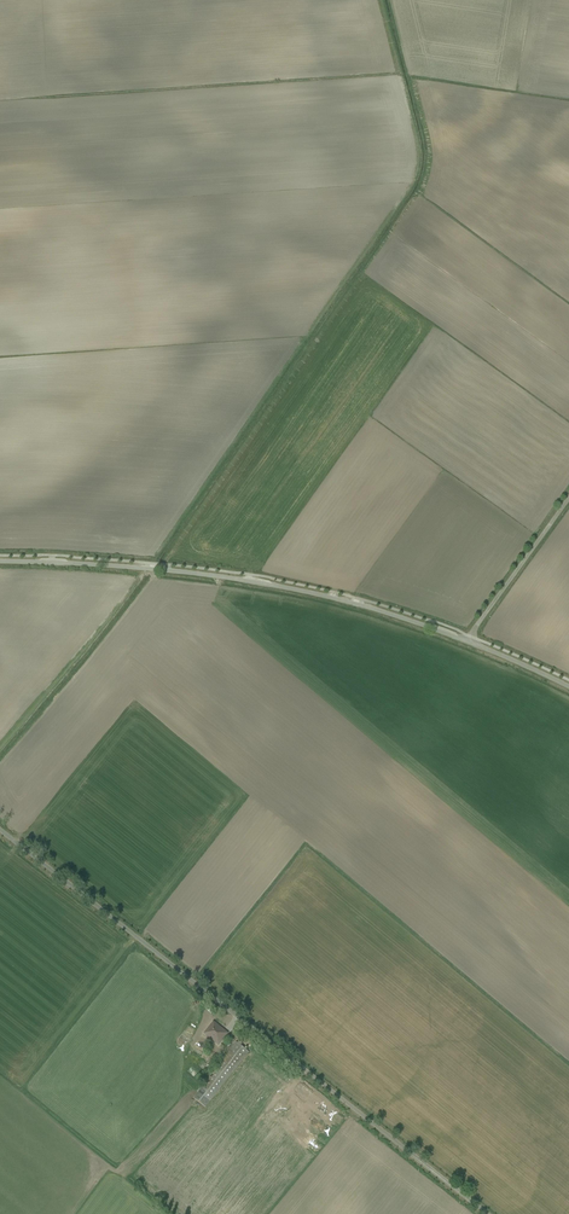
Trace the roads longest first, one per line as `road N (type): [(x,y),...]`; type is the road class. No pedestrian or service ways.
road 1 (unclassified): [(488,1213),(0,828)]
road 2 (unclassified): [(467,641),(338,599),(241,580),(0,561)]
road 3 (unclassified): [(467,641),(568,498)]

